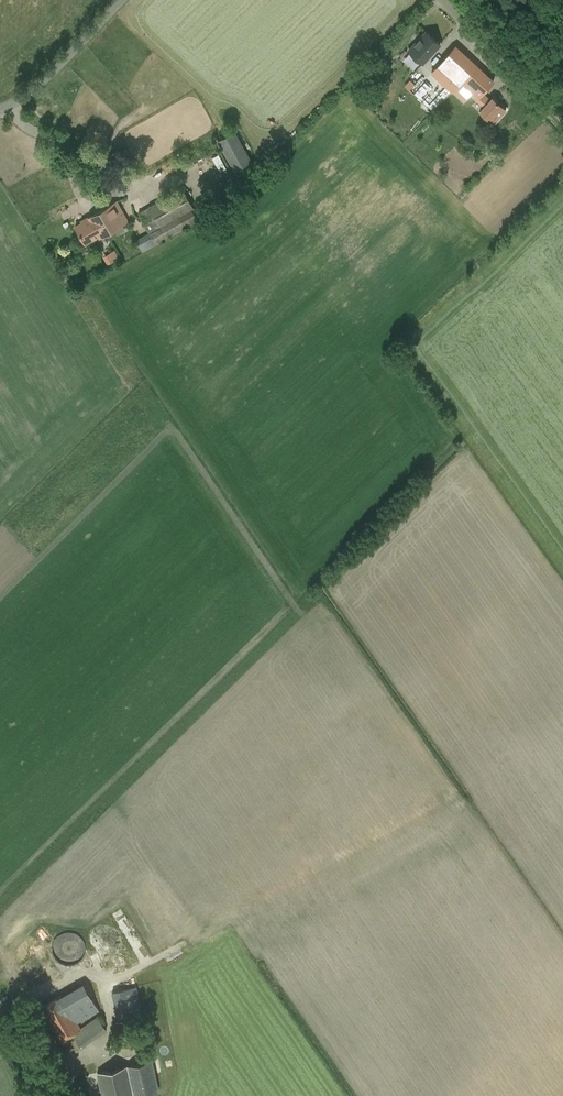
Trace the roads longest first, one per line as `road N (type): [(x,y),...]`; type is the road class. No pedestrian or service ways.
road 1 (track): [(0,936),(71,1095)]
road 2 (unclassified): [(562,120),(440,0)]
road 3 (unclassified): [(121,0),(30,92),(0,108)]

